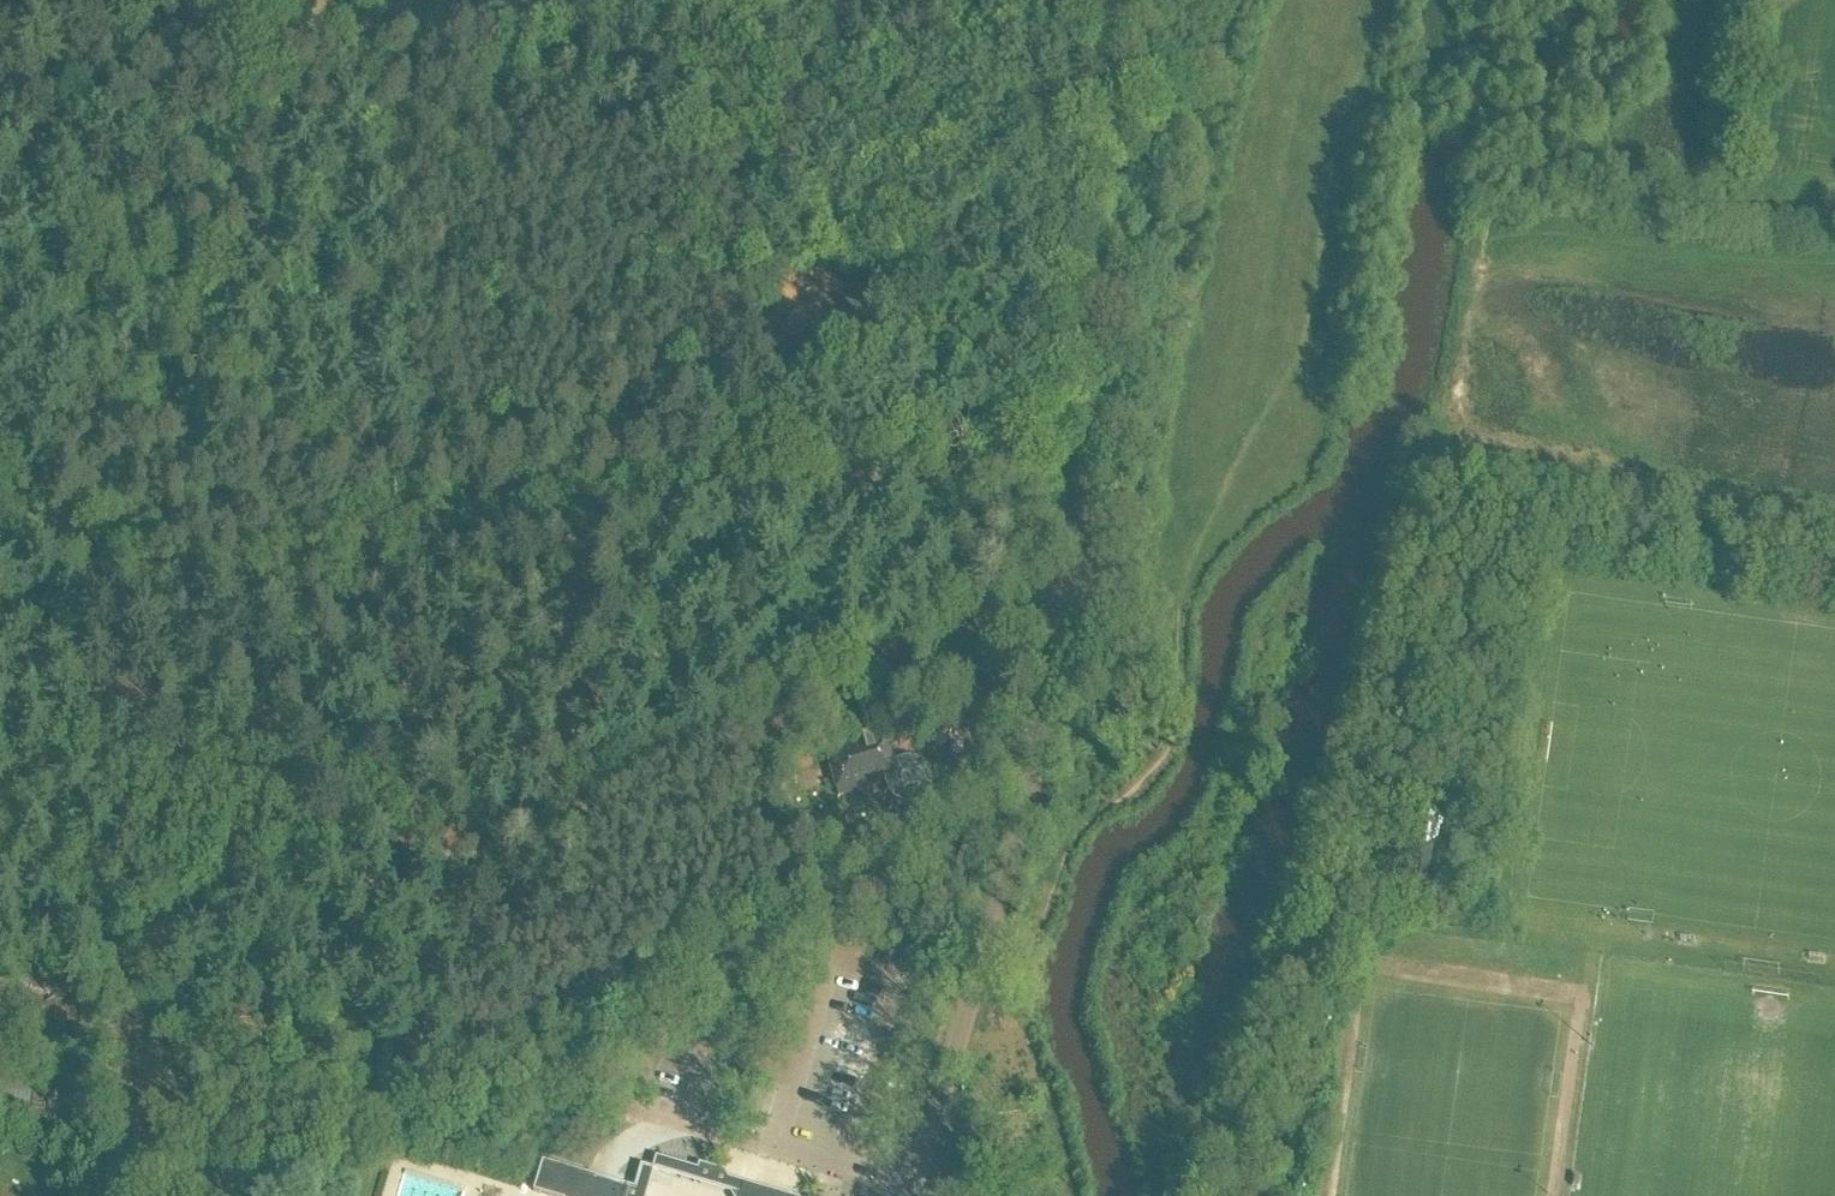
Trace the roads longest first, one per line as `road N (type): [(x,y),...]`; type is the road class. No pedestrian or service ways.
road 1 (unclassified): [(909,1195),(1045,742),(1067,589),(1123,0)]
road 2 (track): [(659,0),(246,43),(114,30),(51,0)]
road 3 (track): [(0,782),(227,785),(307,798),(468,846),(518,840)]

